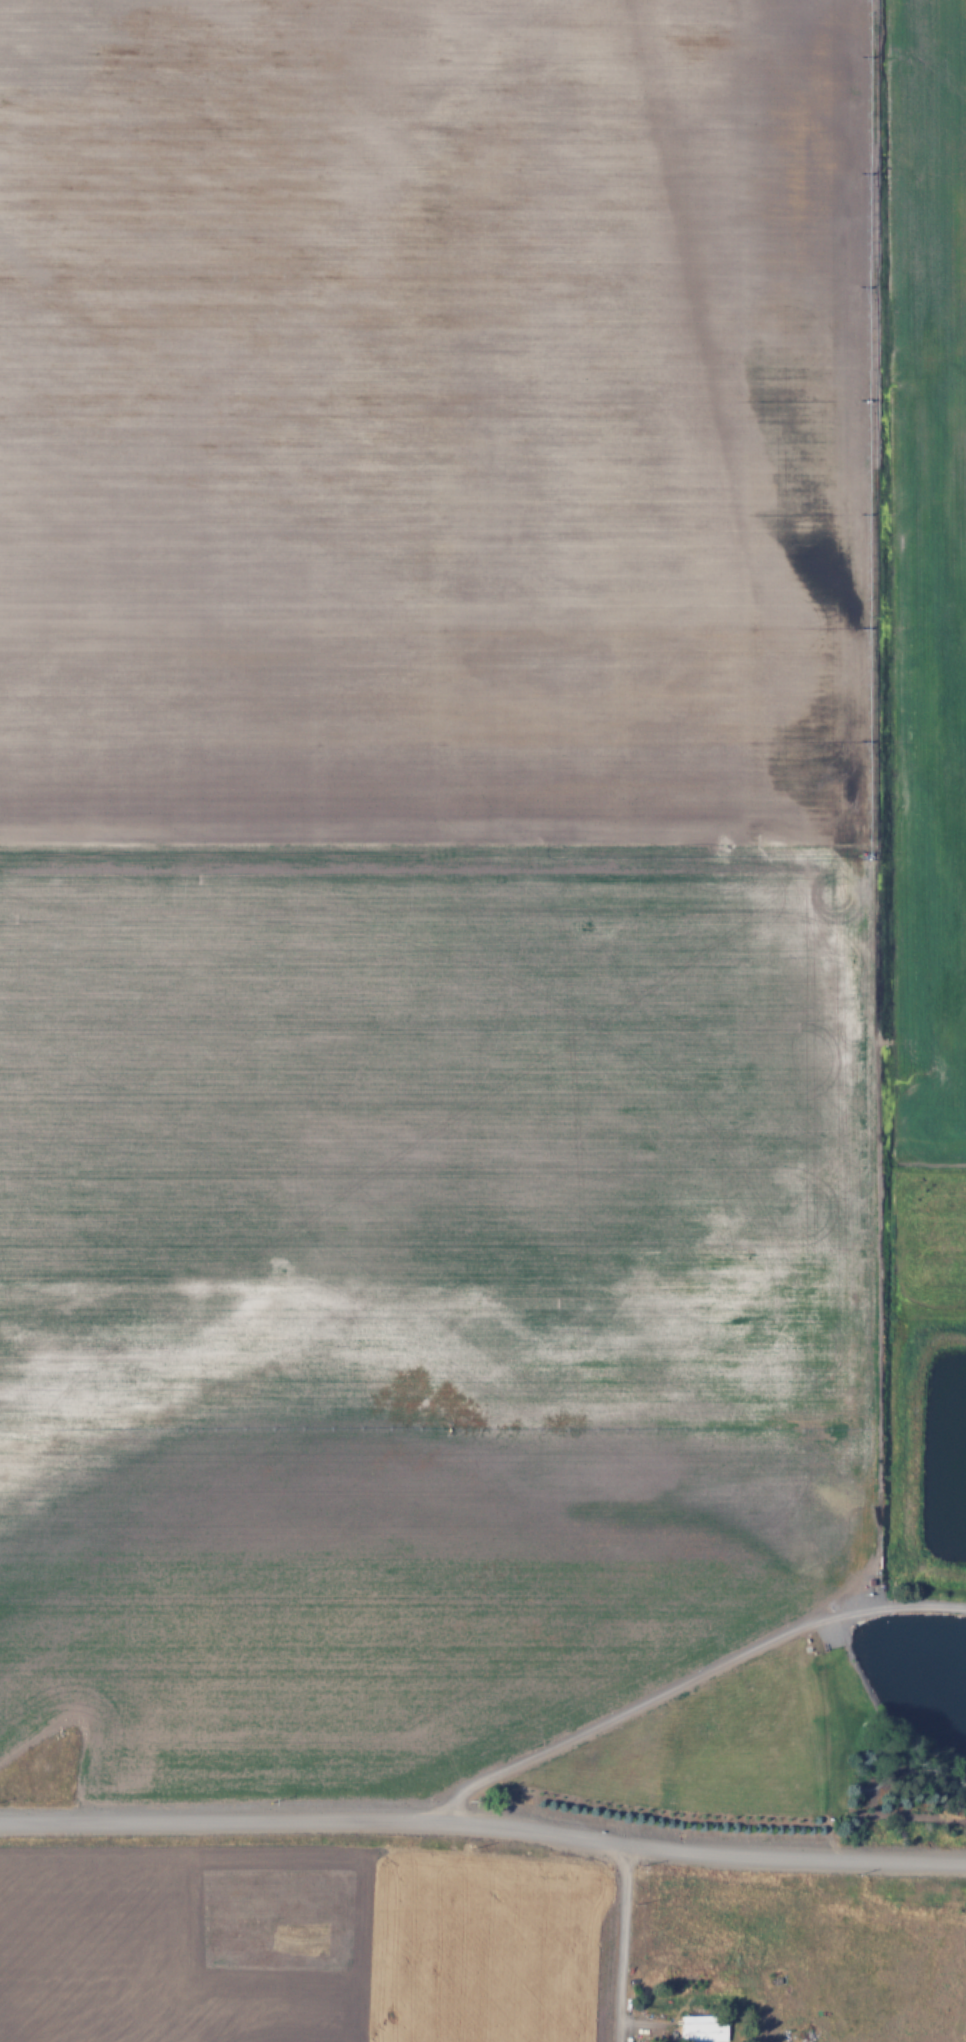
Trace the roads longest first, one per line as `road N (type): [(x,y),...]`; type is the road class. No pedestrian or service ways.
road 1 (residential): [(965,1872),(839,1870),(440,1816),(0,1834)]

